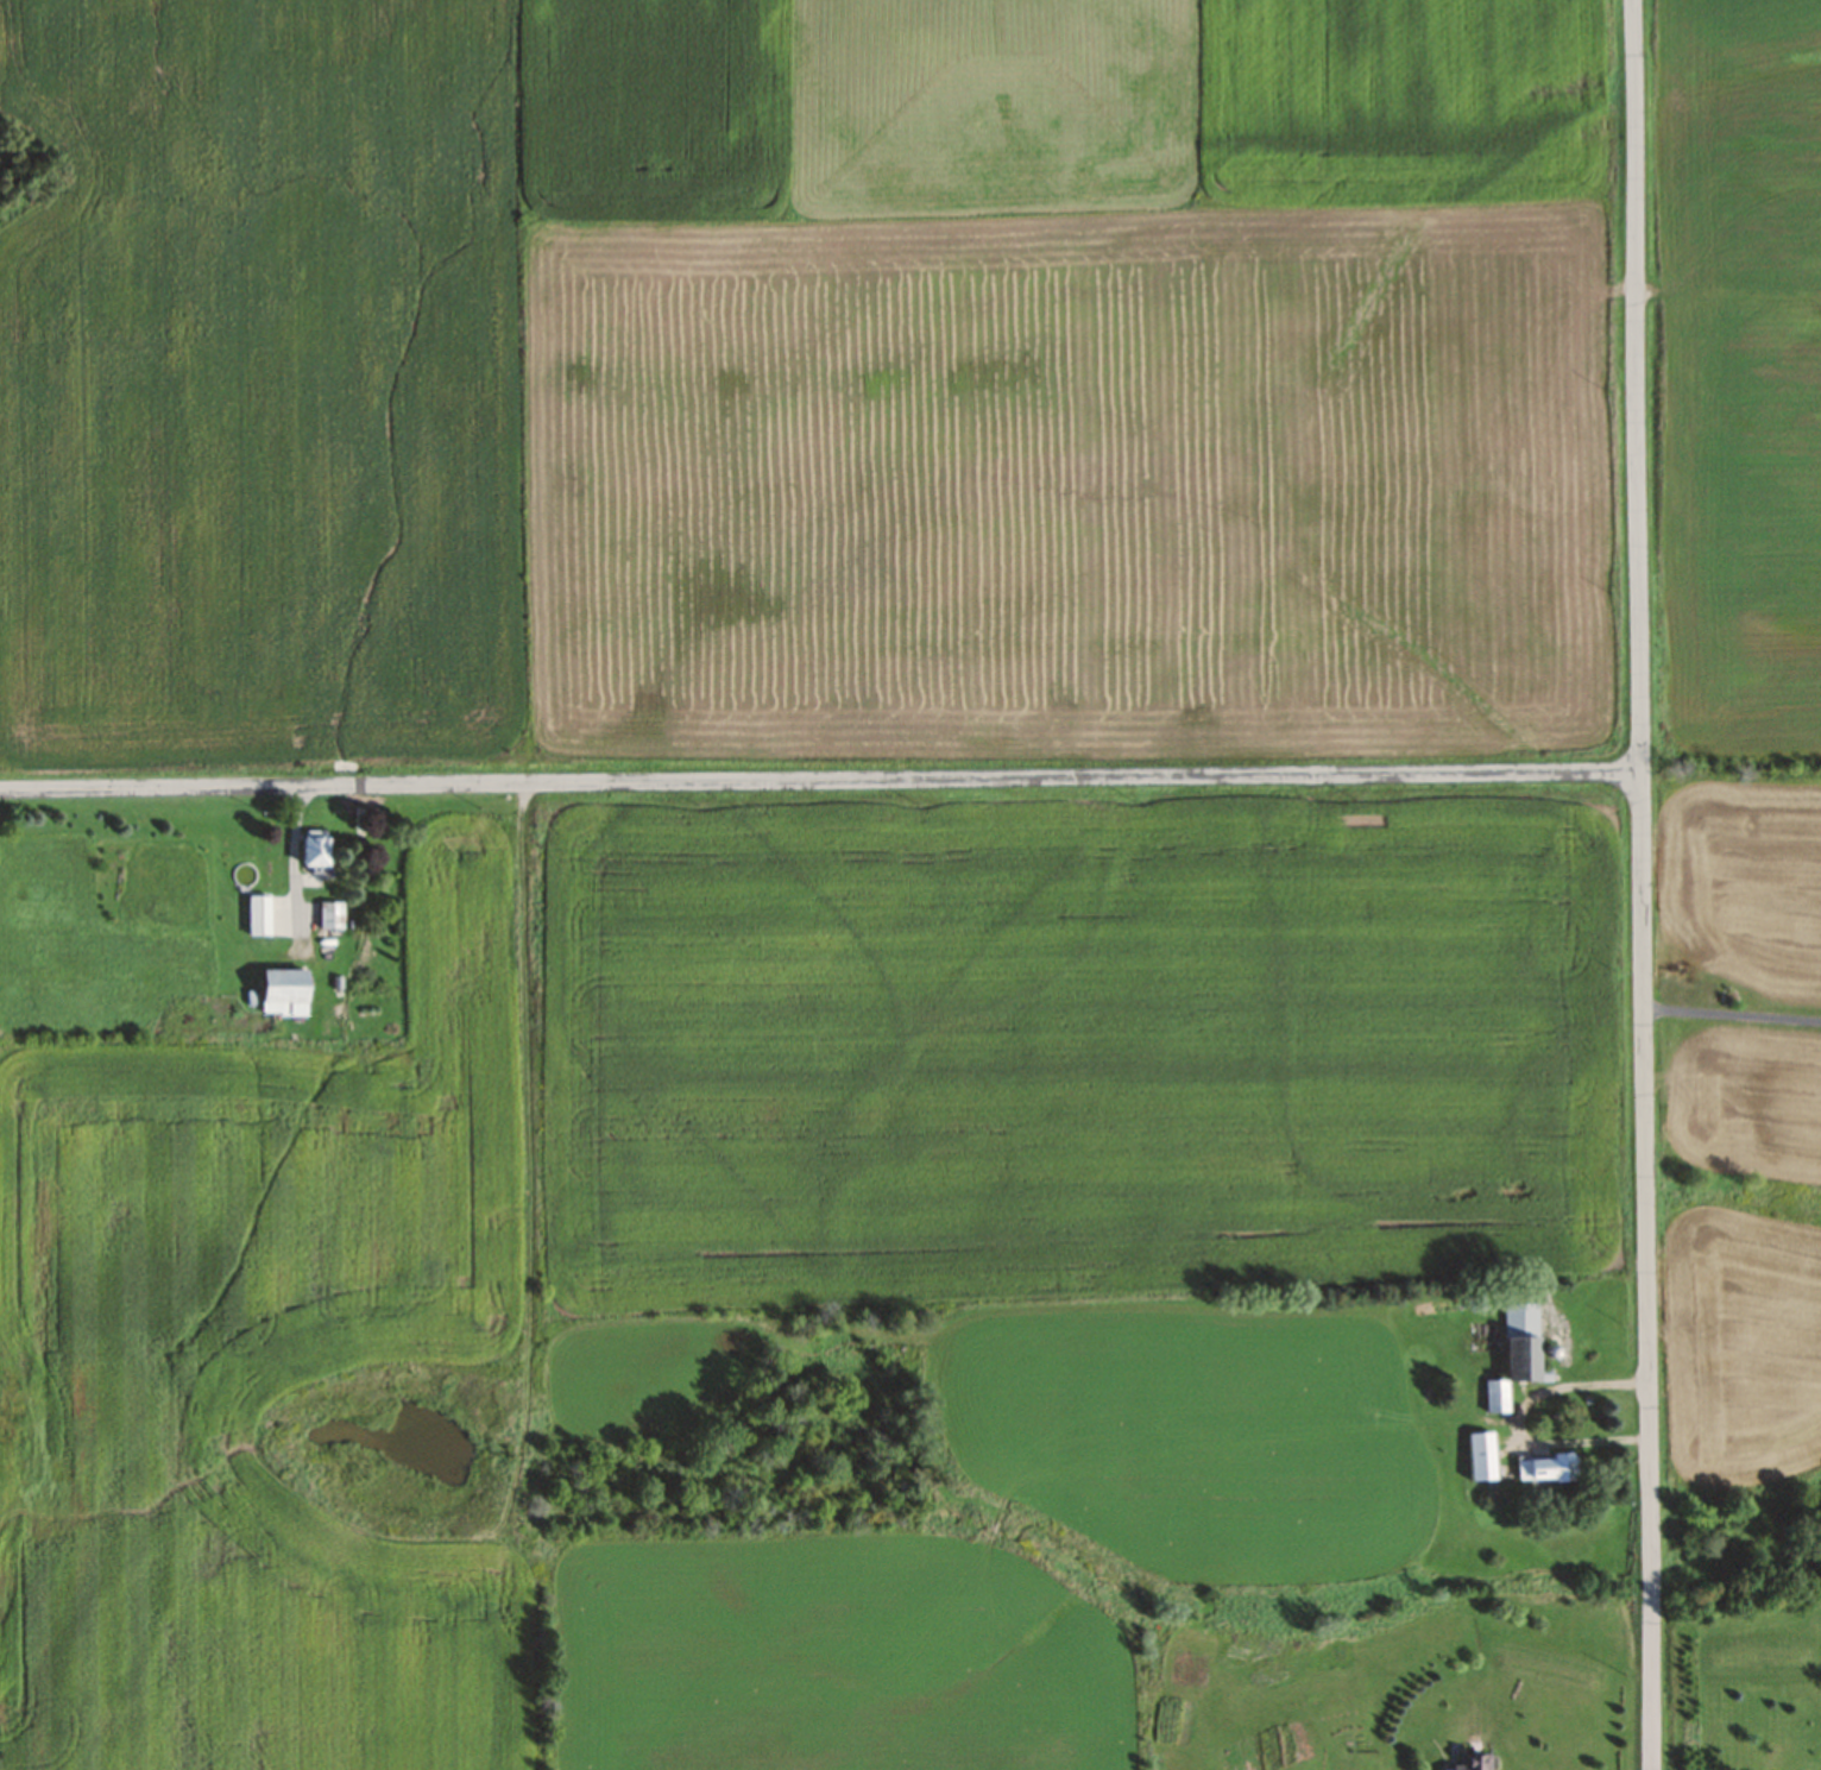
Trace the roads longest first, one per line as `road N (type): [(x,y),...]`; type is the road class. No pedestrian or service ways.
road 1 (residential): [(1634,0),(1653,1769)]
road 2 (residential): [(1643,773),(0,791)]

